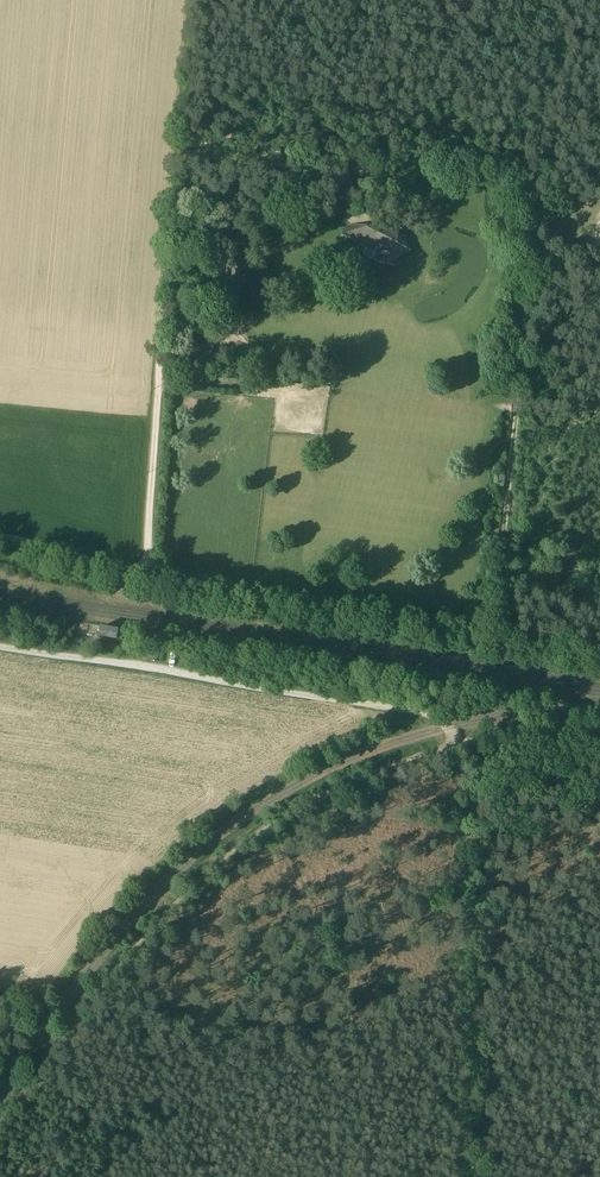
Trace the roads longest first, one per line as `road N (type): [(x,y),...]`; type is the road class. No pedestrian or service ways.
road 1 (track): [(488,741),(365,778),(252,838),(139,946),(0,1144)]
road 2 (track): [(504,637),(564,0)]
road 3 (track): [(0,645),(430,716),(488,741)]
road 4 (track): [(152,579),(599,653)]
road 5 (track): [(199,0),(182,218)]

